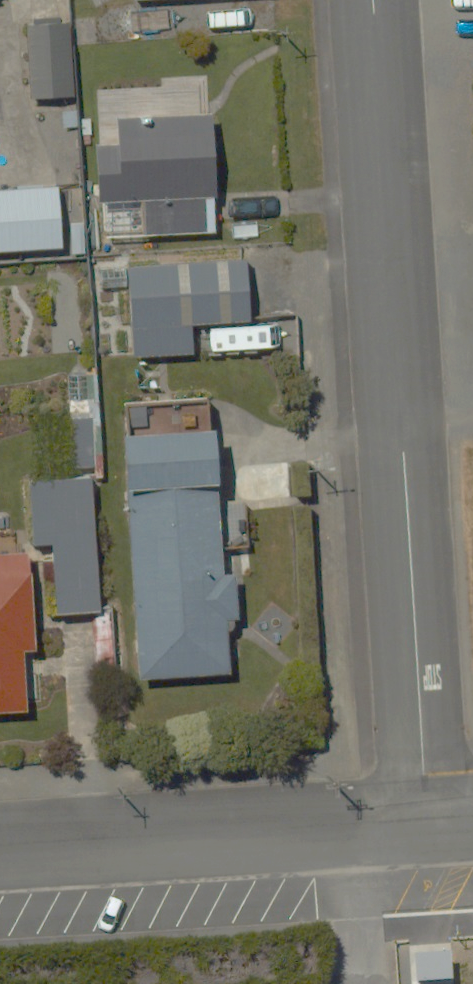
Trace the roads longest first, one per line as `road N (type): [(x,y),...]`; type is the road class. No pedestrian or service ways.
road 1 (residential): [(375,0),(428,824)]
road 2 (residential): [(0,849),(428,824)]

